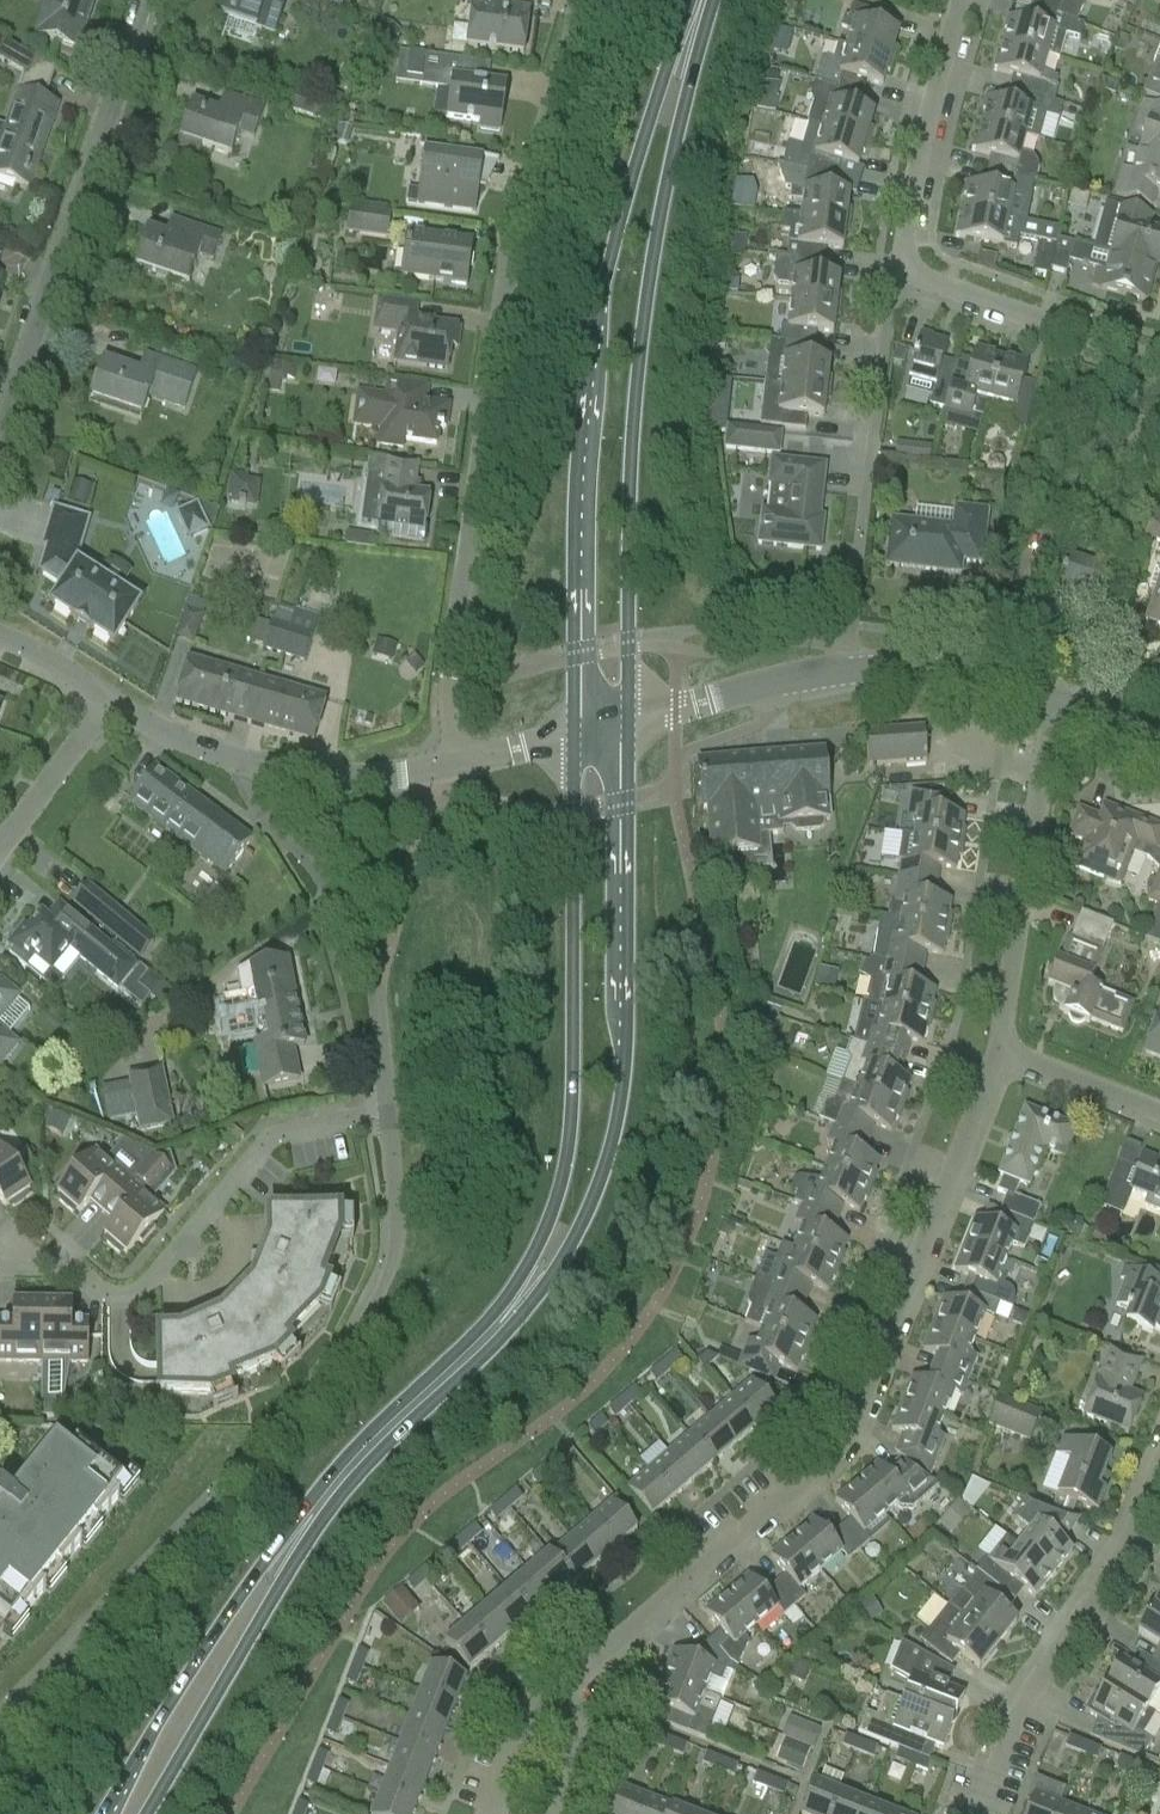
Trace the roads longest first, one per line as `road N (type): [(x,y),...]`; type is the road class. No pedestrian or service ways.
road 1 (residential): [(486,1807),(564,1668),(809,1478),(866,1395),(997,1042)]
road 2 (residential): [(581,0),(512,233),(443,771)]
road 3 (secondary): [(698,0),(626,196),(592,338),(578,461),(574,741)]
road 4 (secondary): [(628,722),(637,375),(663,205),(708,0)]
road 5 (secondary): [(484,1346),(549,1287),(596,1195),(617,1126),(627,999),(628,722)]
road 6 (secondary): [(574,741),(573,1074),(562,1186),(528,1271),(484,1346)]
road 7 (residential): [(387,1116),(280,1138),(139,1293),(95,1296),(61,1260),(0,1262)]
road 8 (residential): [(150,0),(0,443)]
road 9 (residential): [(628,722),(791,685),(903,670),(971,671),(1053,694)]
road 10 (residential): [(983,1813),(1020,1712),(1124,1558),(1159,1465)]
road 11 (residential): [(247,772),(259,803),(358,948),(376,991),(387,1116)]
road 12 (secondary): [(314,1520),(243,1600),(108,1813)]
road 13 (residential): [(997,1042),(1053,694)]
road 14 (secondary): [(153,1813),(266,1622),(314,1520)]
road 15 (residential): [(906,268),(905,235),(972,0)]
road 16 (residential): [(906,268),(1159,357)]
road 17 (secondary): [(314,1520),(484,1346)]
road 18 (unclassified): [(247,772),(361,784),(443,771)]
road 19 (residential): [(0,847),(110,699)]
road 20 (residential): [(1159,1106),(997,1042)]
road 21 (unclassified): [(110,699),(247,772)]
road 22 (unclassified): [(443,771),(574,741)]
road 23 (unclassified): [(0,637),(110,699)]

